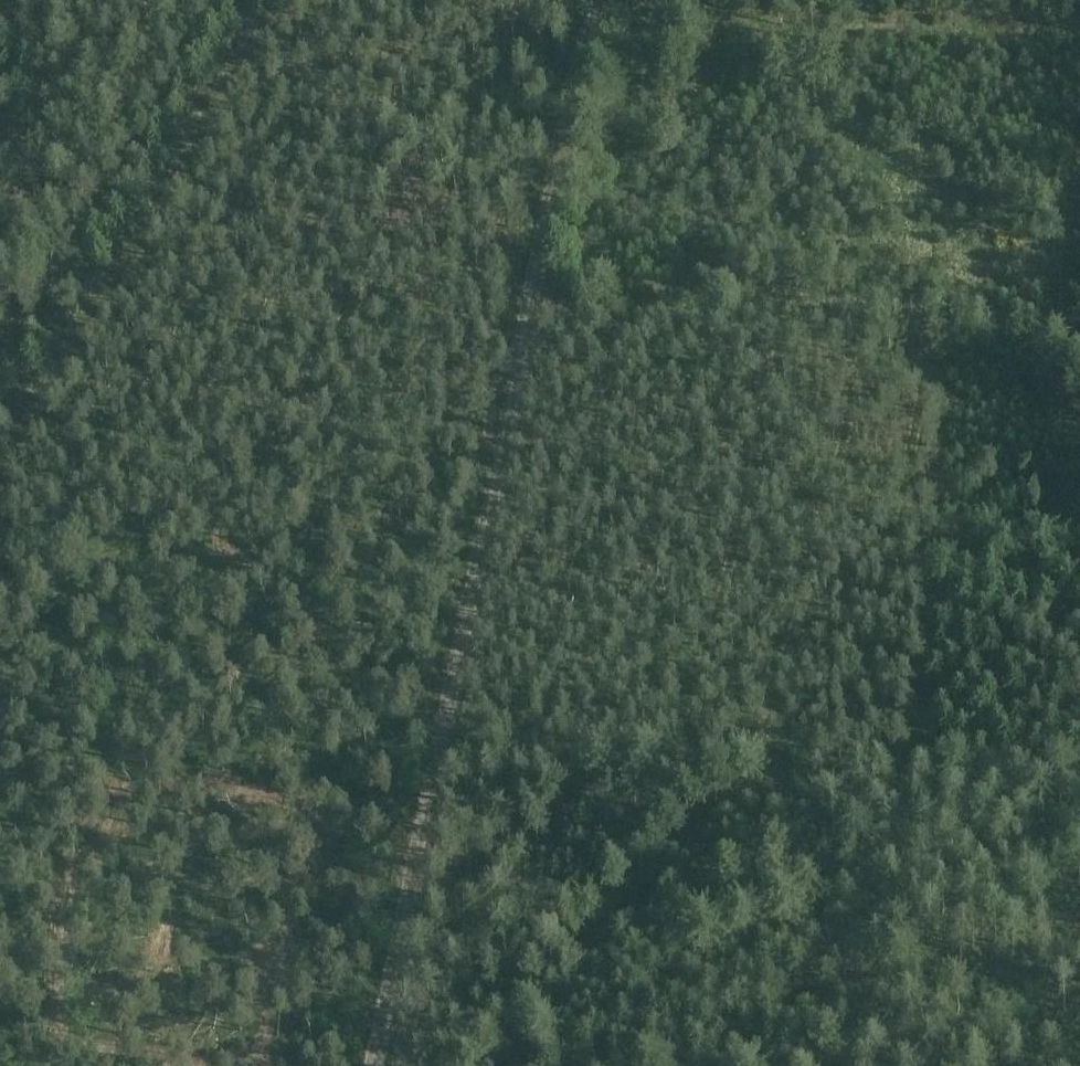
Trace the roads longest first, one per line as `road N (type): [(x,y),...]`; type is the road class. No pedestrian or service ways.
road 1 (track): [(602,0),(372,1065)]

